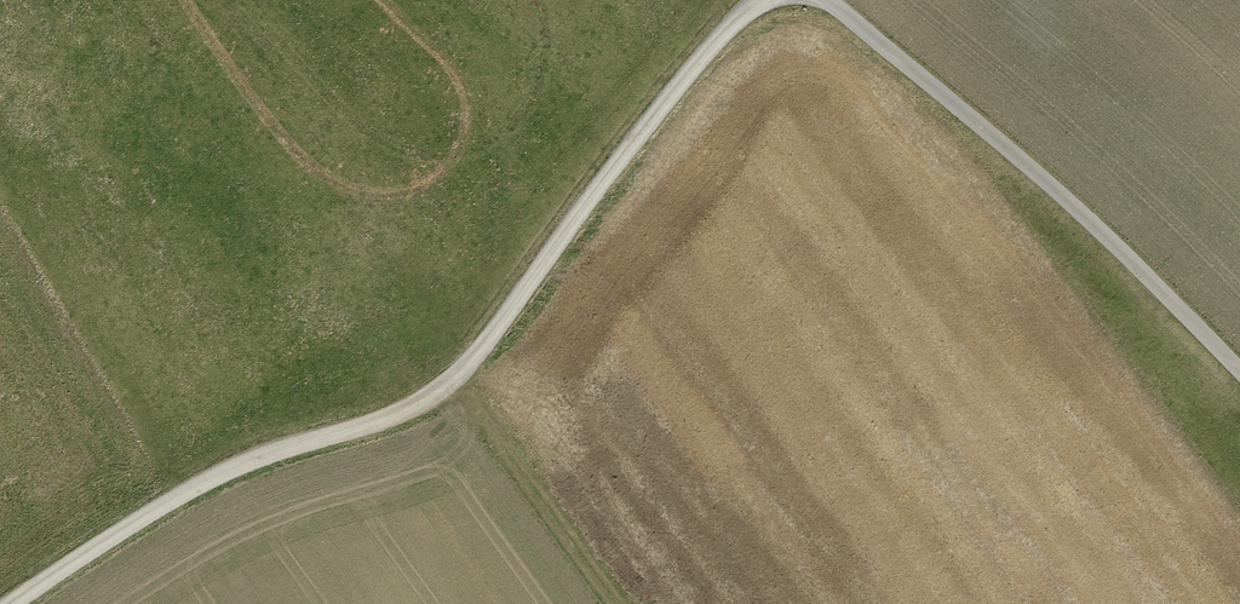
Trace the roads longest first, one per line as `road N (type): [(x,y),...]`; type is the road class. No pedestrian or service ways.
road 1 (track): [(8,603),(210,476),(394,416),(452,381),(673,90),(728,26),(764,0)]
road 2 (unclassified): [(822,0),(1043,179),(1239,369)]
road 3 (track): [(614,603),(452,381)]

